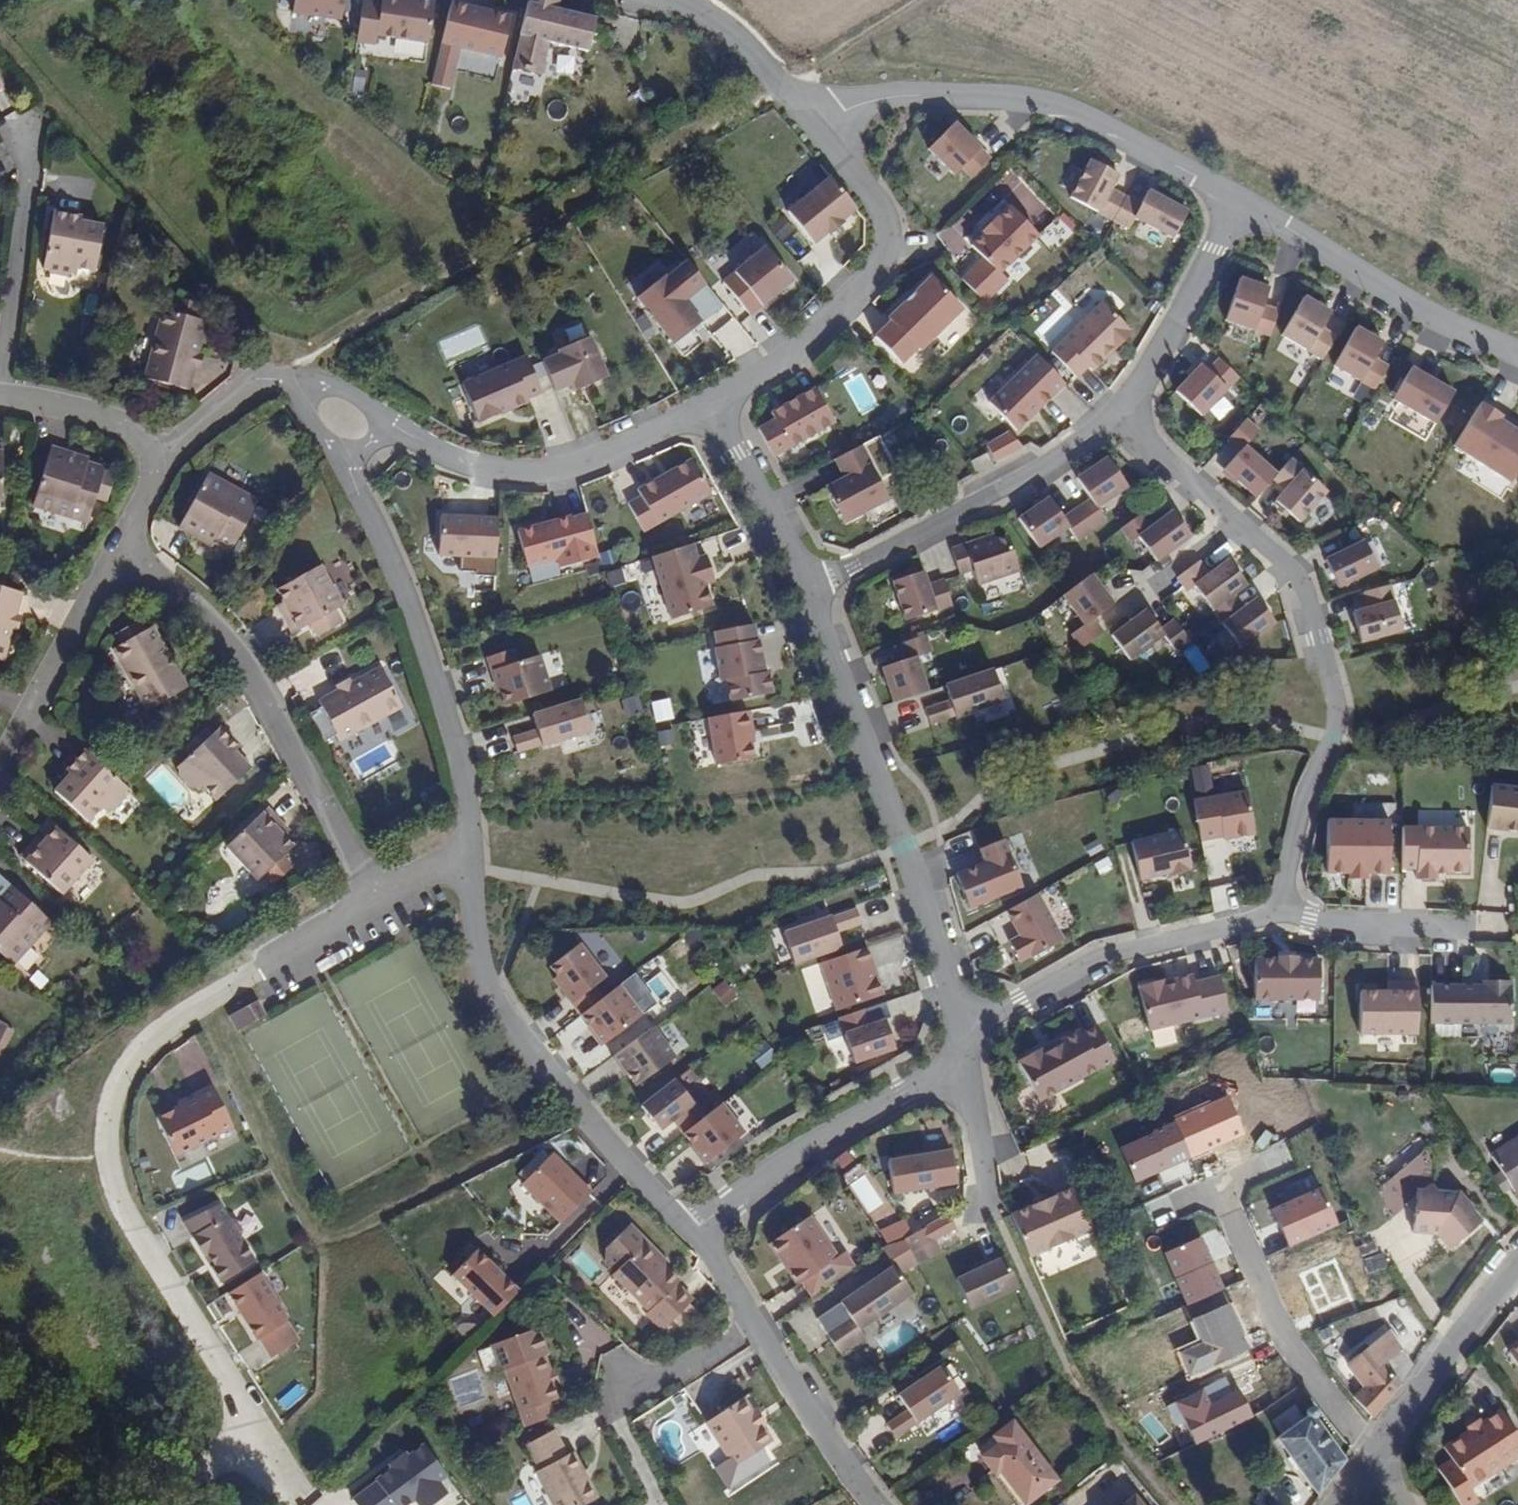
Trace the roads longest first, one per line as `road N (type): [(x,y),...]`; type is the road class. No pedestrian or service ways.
road 1 (residential): [(299,1504),(109,1188),(119,1071),(177,1018),(378,904)]
road 2 (track): [(298,382),(303,362),(467,276),(933,0)]
road 3 (residential): [(1271,919),(1333,738),(1335,688),(1300,590),(1270,547),(1119,427)]
road 4 (residential): [(807,594),(901,849),(965,1054)]
road 5 (track): [(298,382),(0,39)]
road 6 (residential): [(469,861),(493,995),(694,1234)]
road 7 (residential): [(122,546),(206,608),(273,701),(378,904)]
road 8 (residential): [(1236,200),(1065,105),(960,91),(890,93),(822,124)]
road 9 (residential): [(354,458),(459,784),(469,861)]
road 10 (residential): [(714,404),(782,366),(874,284),(876,192),(822,124)]
road 11 (residential): [(1119,427),(807,594)]
road 12 (residential): [(389,428),(472,464),(551,470),(592,461),(714,404)]
road 13 (residential): [(965,1054),(1023,1005),(1115,957),(1271,919)]
road 14 (residential): [(694,1234),(756,1317),(827,1440),(878,1504)]
road 15 (residential): [(965,1054),(983,1184),(1063,1363)]
road 16 (residential): [(694,1234),(965,1054)]
road 17 (residential): [(1517,359),(1414,309),(1236,200)]
road 18 (residential): [(1220,1185),(1294,1348),(1384,1457)]
road 19 (residential): [(1,390),(42,135)]
road 20 (residential): [(1236,200),(1119,427)]
road 21 (residential): [(0,769),(122,546)]
road 22 (residential): [(1384,1457),(1479,1303),(1517,1267)]
road 23 (residential): [(714,404),(807,594)]
road 24 (residential): [(822,124),(786,84),(683,0)]
road 25 (residential): [(156,452),(122,423),(1,390)]
road 26 (residential): [(1271,919),(1440,927)]
road 27 (residential): [(156,452),(280,381),(298,382)]

